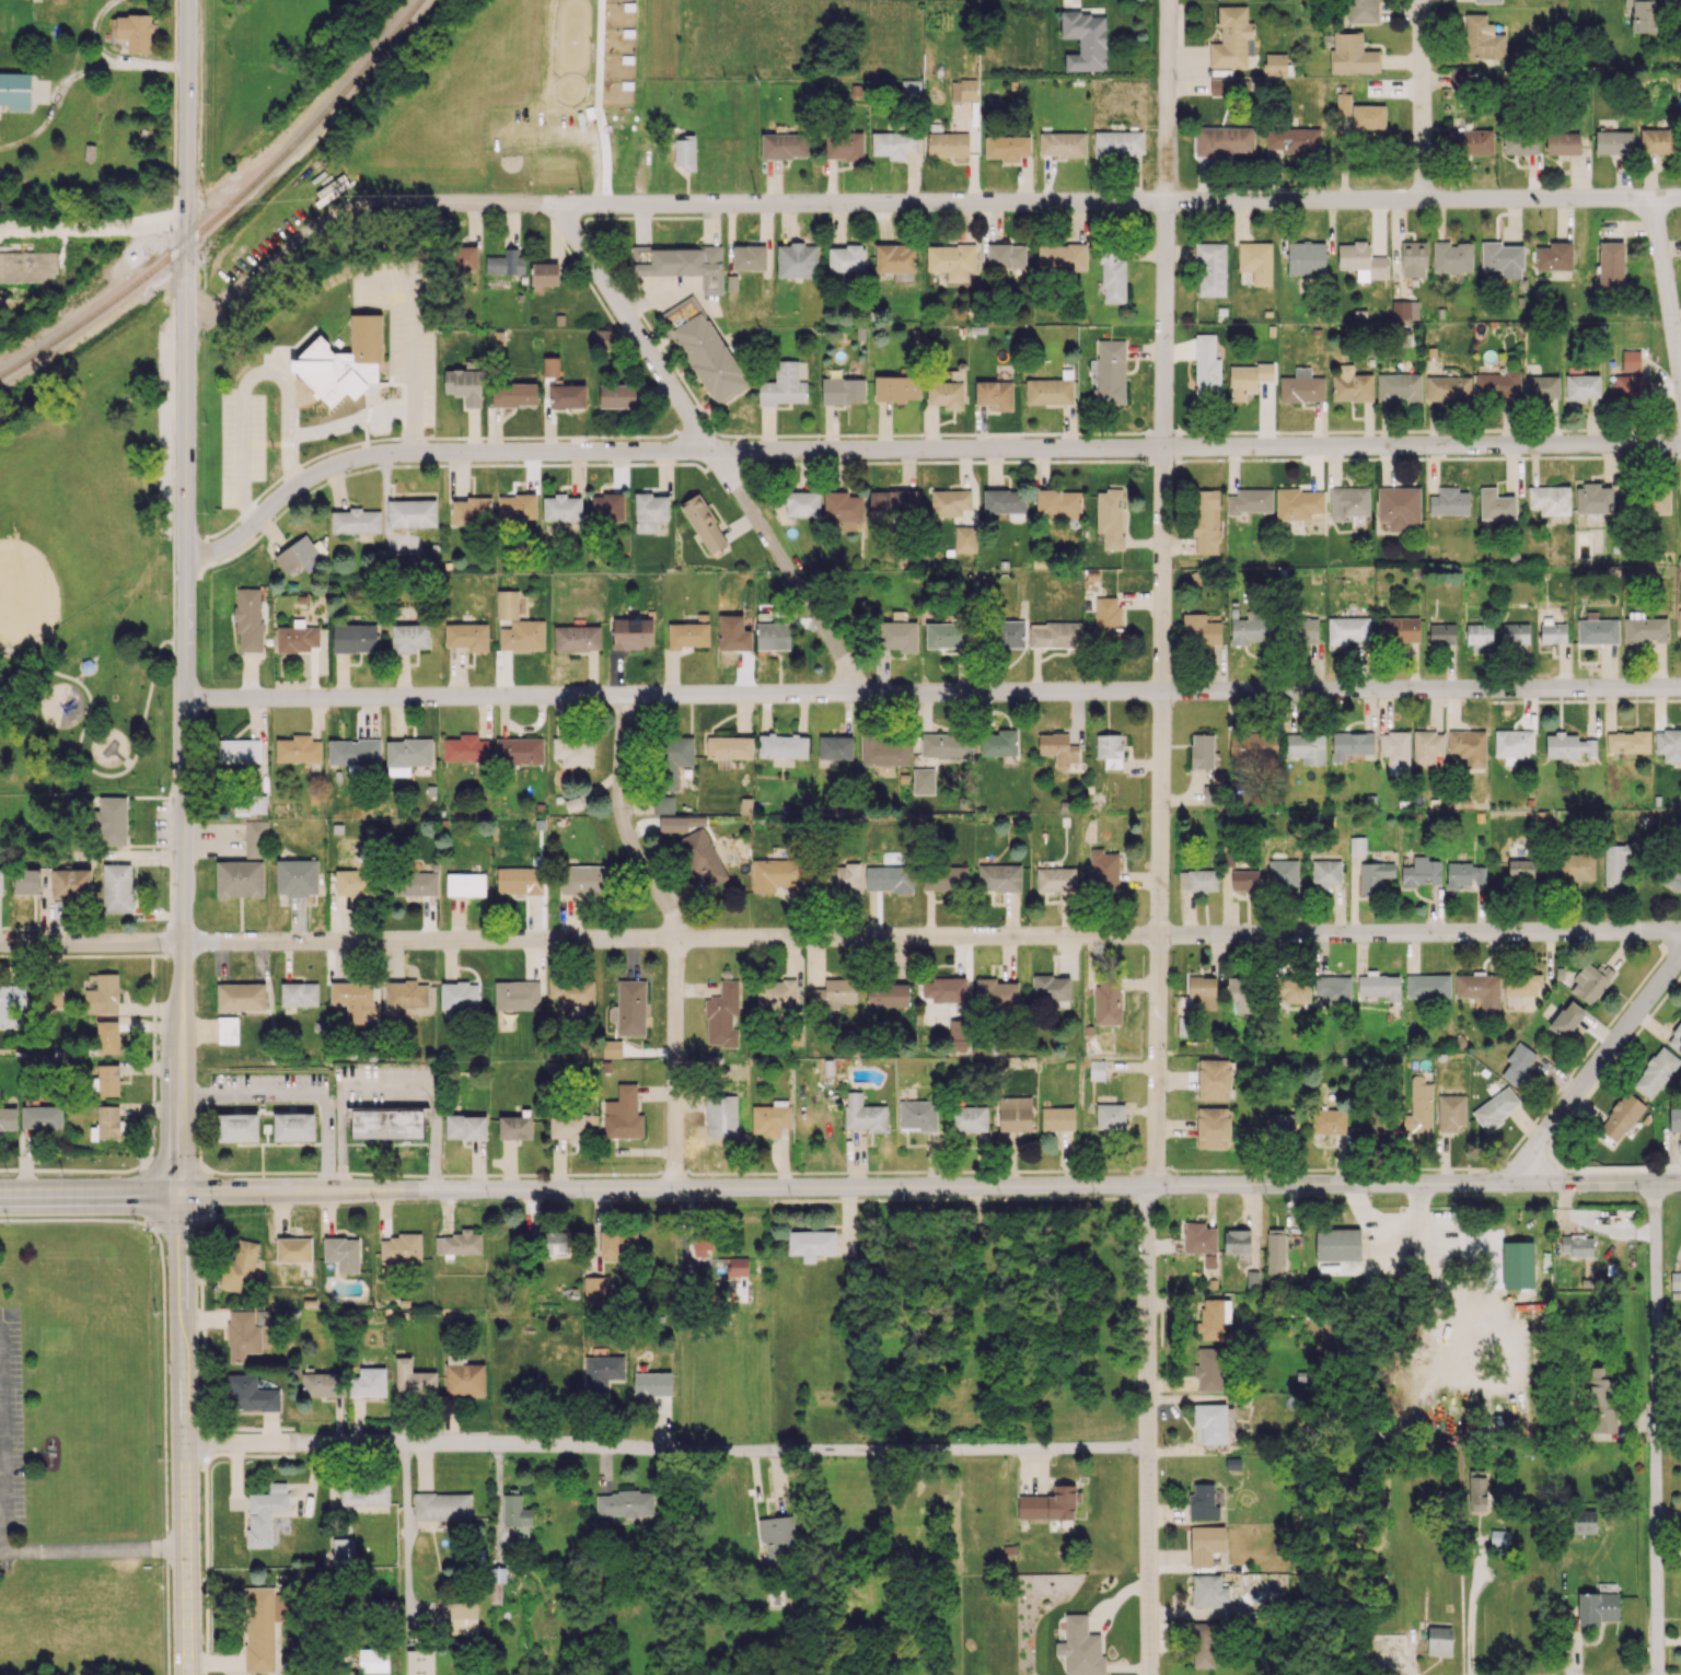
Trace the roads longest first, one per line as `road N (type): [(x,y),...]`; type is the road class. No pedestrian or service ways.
road 1 (residential): [(1680,197),(396,205),(334,219),(233,299),(187,314)]
road 2 (residential): [(1680,442),(383,453),(316,473),(230,544),(187,555)]
road 3 (residential): [(1680,931),(184,942)]
road 4 (residential): [(1680,686),(187,698)]
road 5 (secondary): [(1680,1184),(343,1193)]
road 6 (secondary): [(187,0),(181,1194)]
road 7 (residential): [(1167,0),(1152,1188)]
road 8 (residential): [(1150,1450),(185,1445)]
road 9 (residential): [(555,203),(865,693)]
road 10 (residential): [(625,694),(624,818),(679,938),(675,1190)]
road 11 (residential): [(1657,1184),(1661,1674)]
road 12 (residential): [(1152,1188),(1152,1674)]
road 13 (tertiary): [(181,1194),(187,1674)]
road 14 (residential): [(1680,955),(1516,1185)]
road 15 (residential): [(1422,0),(1424,199)]
road 16 (residential): [(1648,198),(1680,380)]
road 17 (residential): [(184,942),(0,941)]
road 18 (secondary): [(181,1194),(0,1195)]
road 19 (secondary): [(327,1193),(181,1194)]

